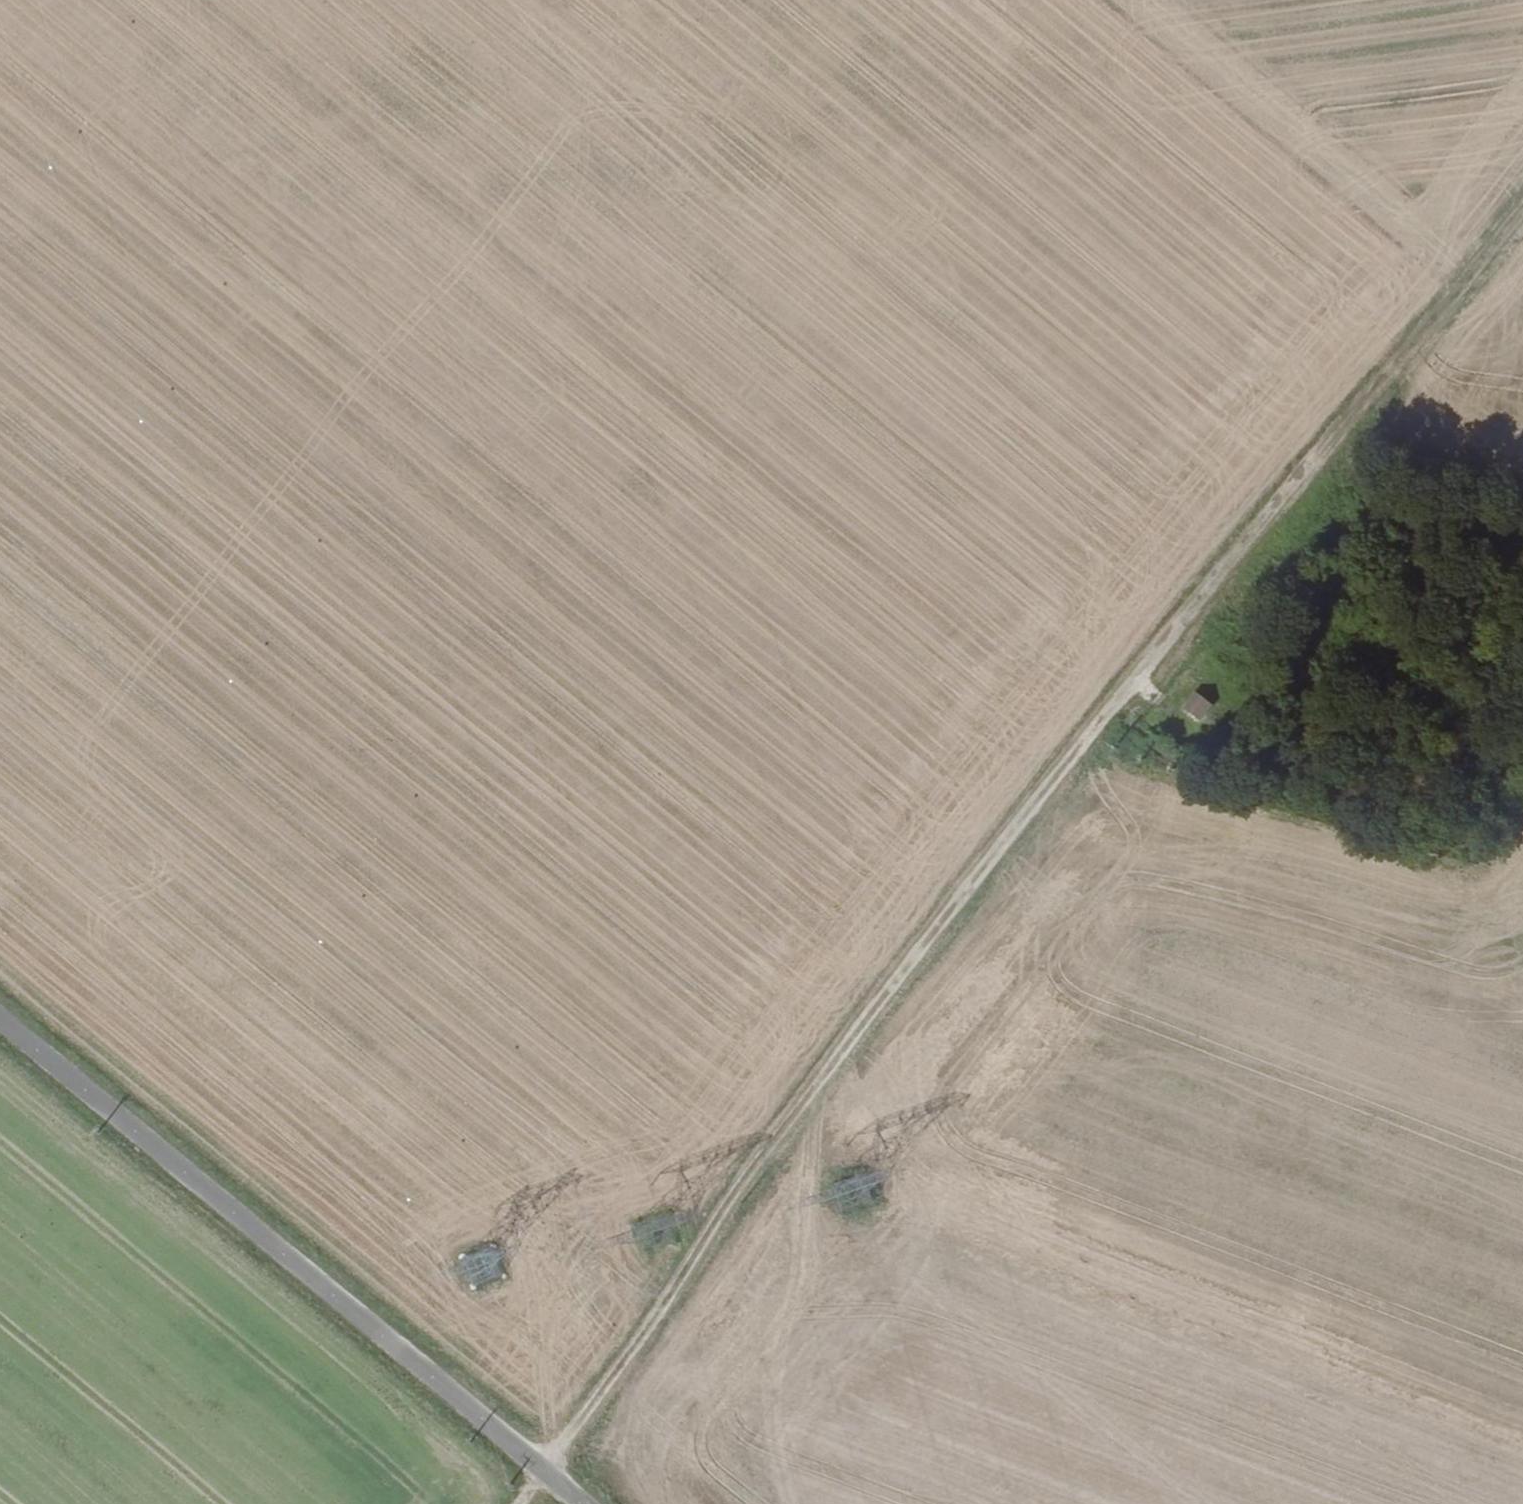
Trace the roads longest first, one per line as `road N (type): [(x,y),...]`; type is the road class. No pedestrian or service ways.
road 1 (track): [(1522,229),(1351,426),(513,1503)]
road 2 (tertiary): [(579,1503),(0,1021)]

